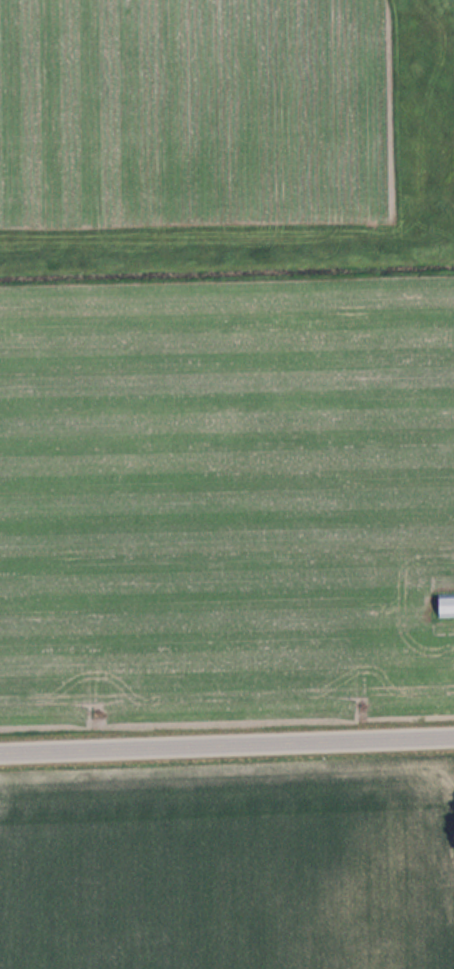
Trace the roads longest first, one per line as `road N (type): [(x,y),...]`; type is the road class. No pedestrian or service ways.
road 1 (tertiary): [(453,738),(0,754)]

